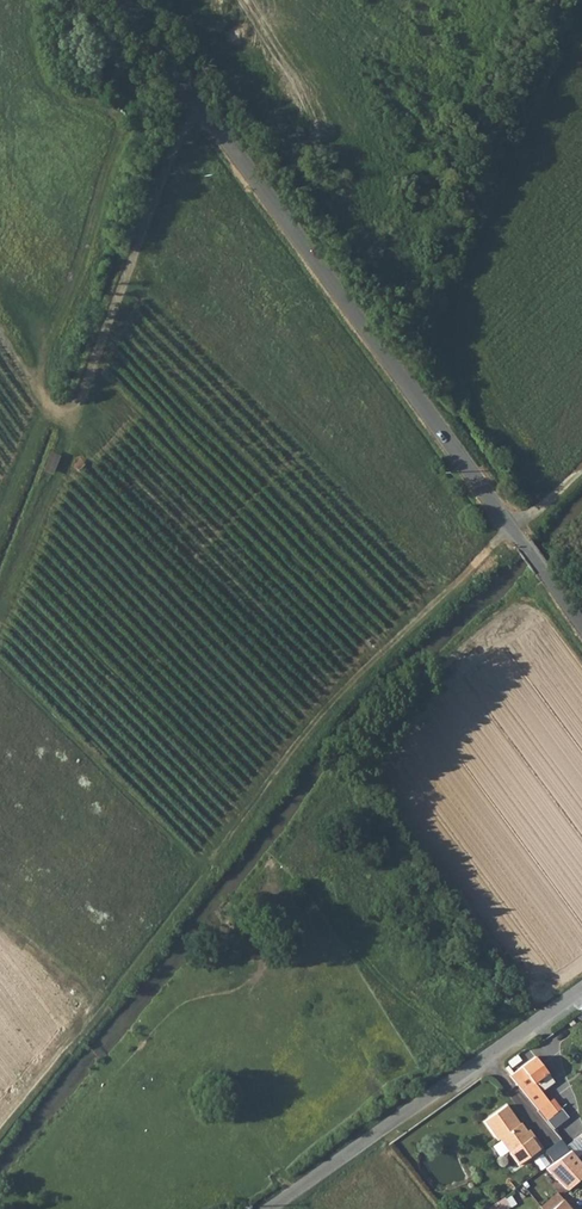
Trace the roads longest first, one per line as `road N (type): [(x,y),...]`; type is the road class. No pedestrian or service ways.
road 1 (track): [(0,1118),(339,694),(581,467)]
road 2 (tertiary): [(122,0),(581,630)]
road 3 (track): [(202,109),(81,408),(68,419),(48,406),(0,339)]
road 4 (unclassified): [(581,989),(271,1208)]

